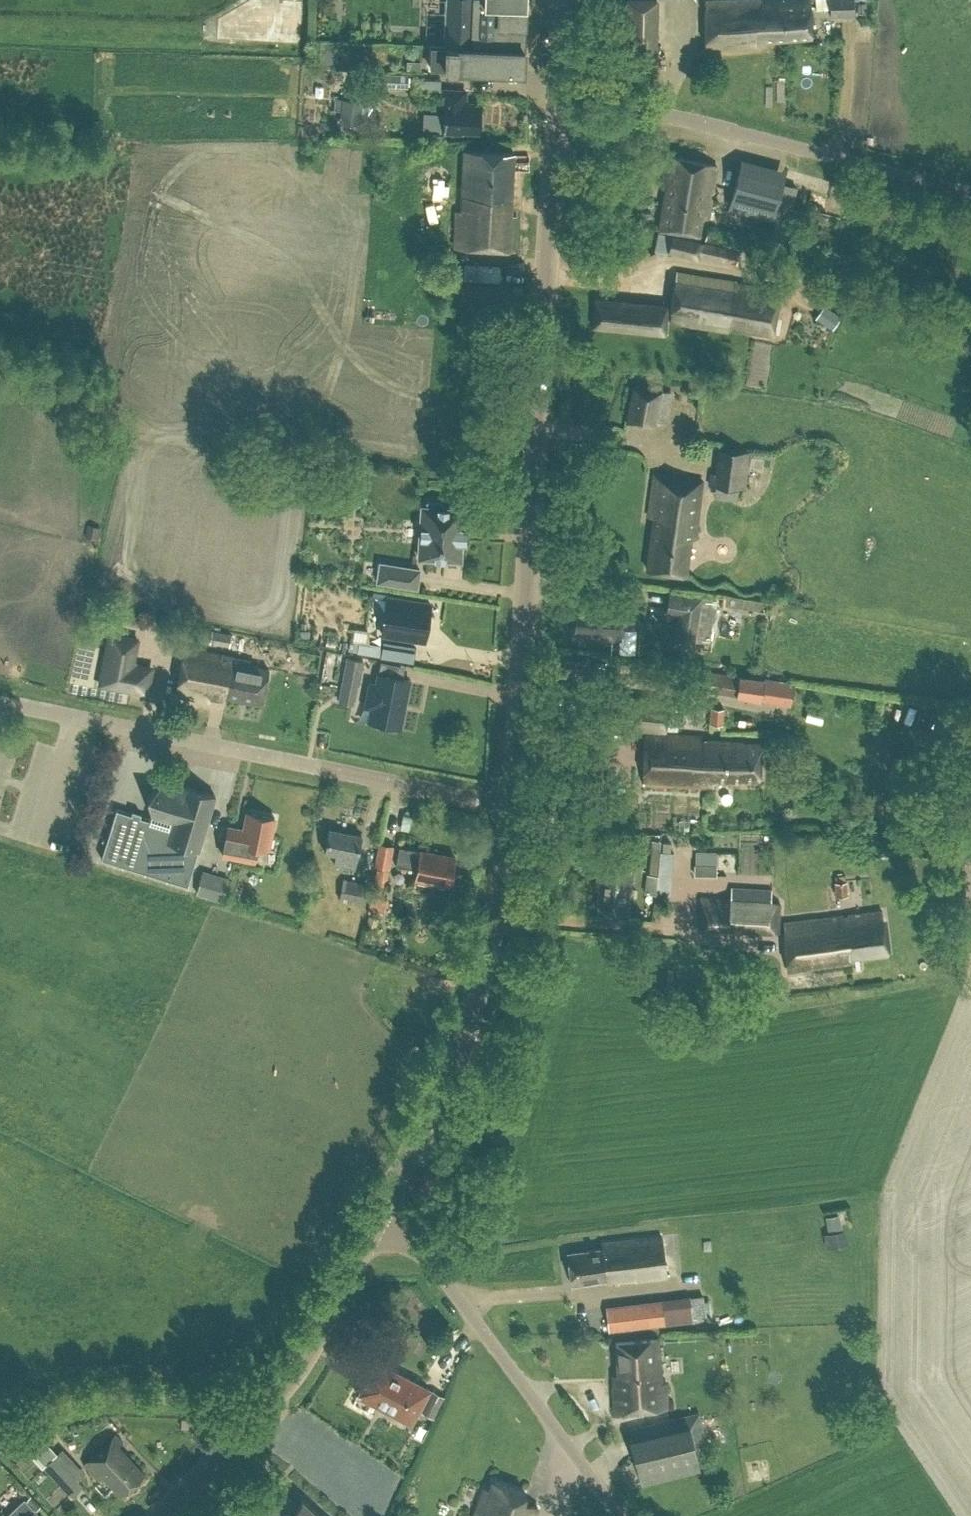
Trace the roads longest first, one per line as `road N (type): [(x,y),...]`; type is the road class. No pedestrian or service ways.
road 1 (tertiary): [(519,807),(558,109)]
road 2 (unclassified): [(519,807),(0,697)]
road 3 (tertiary): [(377,1221),(496,948),(519,807)]
road 4 (unclassified): [(970,190),(684,116),(558,109)]
road 5 (unclassified): [(621,1515),(426,1253),(377,1221)]
road 6 (tertiary): [(157,1515),(293,1375),(335,1311),(377,1221)]
road 7 (track): [(0,1434),(98,1401),(272,1402)]

